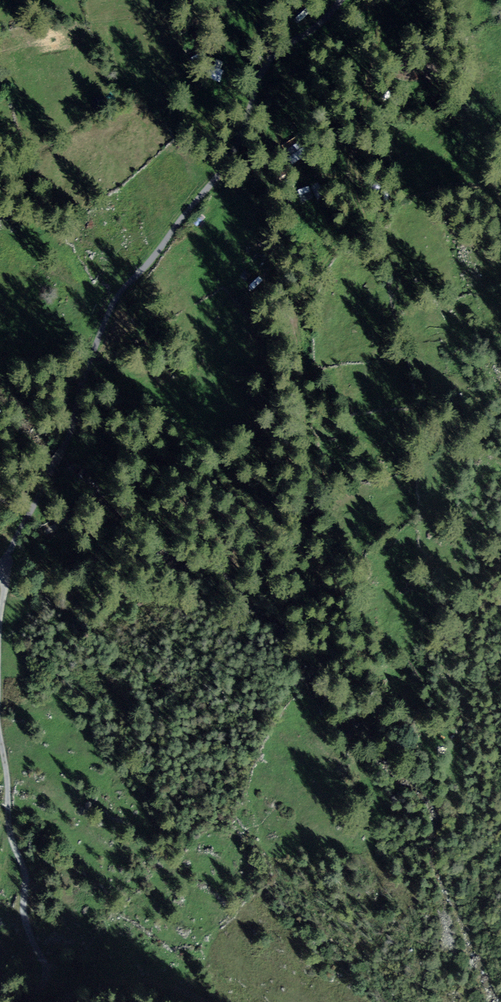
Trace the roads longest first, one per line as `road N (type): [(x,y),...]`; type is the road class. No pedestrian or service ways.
road 1 (residential): [(63,452),(120,291),(227,165),(271,60),(342,0)]
road 2 (track): [(379,0),(341,163),(363,213),(314,260),(296,292),(300,399),(322,476)]
road 3 (track): [(0,726),(14,834),(50,971)]
road 4 (track): [(50,971),(177,980),(214,1001)]
road 5 (residential): [(63,452),(0,563)]

